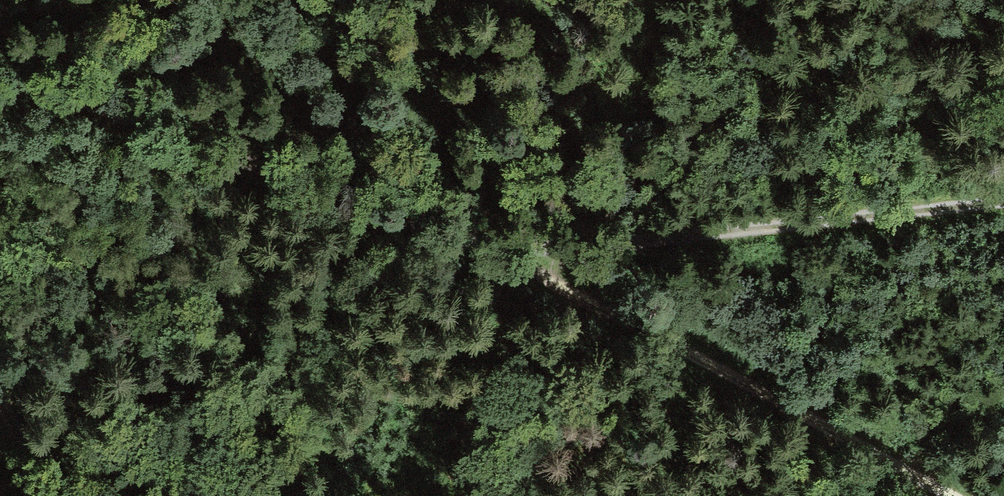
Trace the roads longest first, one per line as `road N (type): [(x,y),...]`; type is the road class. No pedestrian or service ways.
road 1 (track): [(509,260),(0,75)]
road 2 (track): [(509,260),(1003,203)]
road 3 (track): [(947,495),(509,260)]

